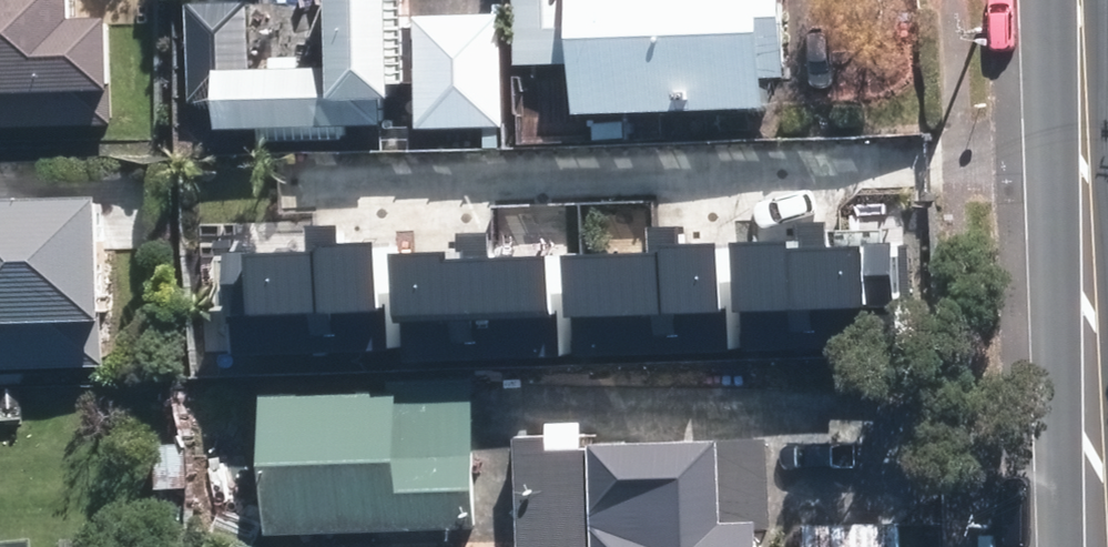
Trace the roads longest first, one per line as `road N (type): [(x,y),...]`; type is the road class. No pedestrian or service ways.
road 1 (primary): [(1085,0),(1099,546)]

